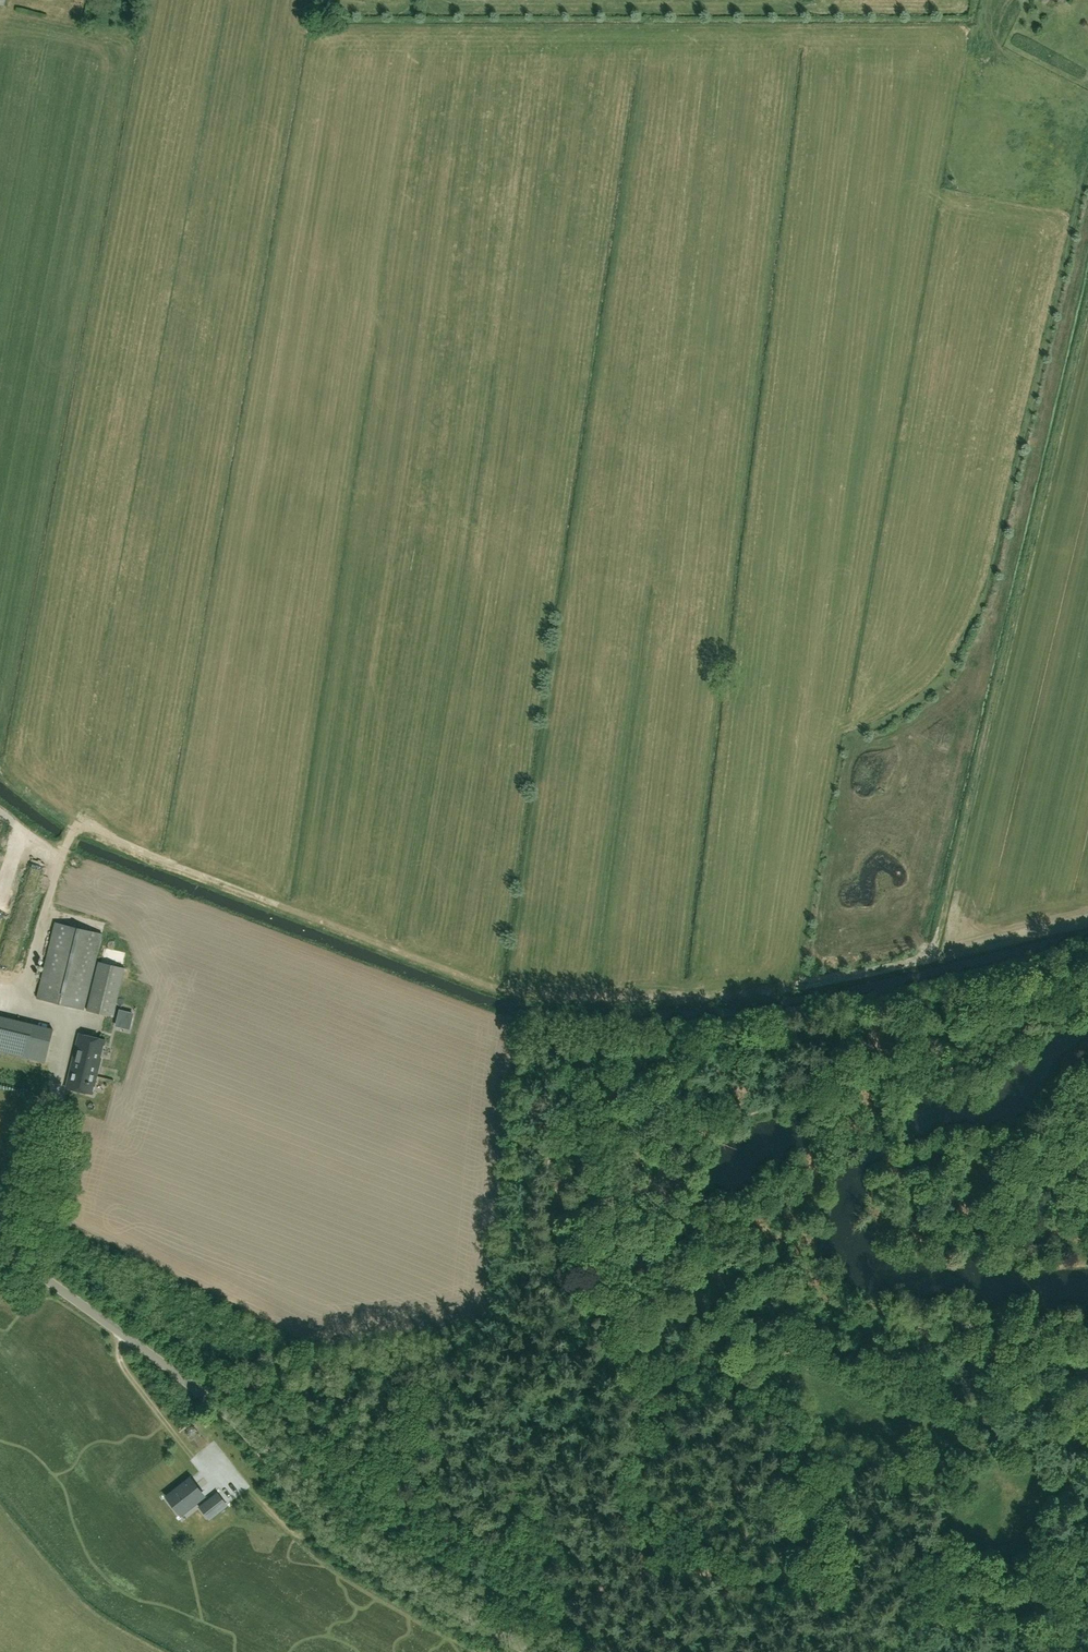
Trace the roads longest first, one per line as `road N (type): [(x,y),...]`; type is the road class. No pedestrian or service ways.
road 1 (tertiary): [(533,1651),(329,1533),(217,1405),(0,1248)]

